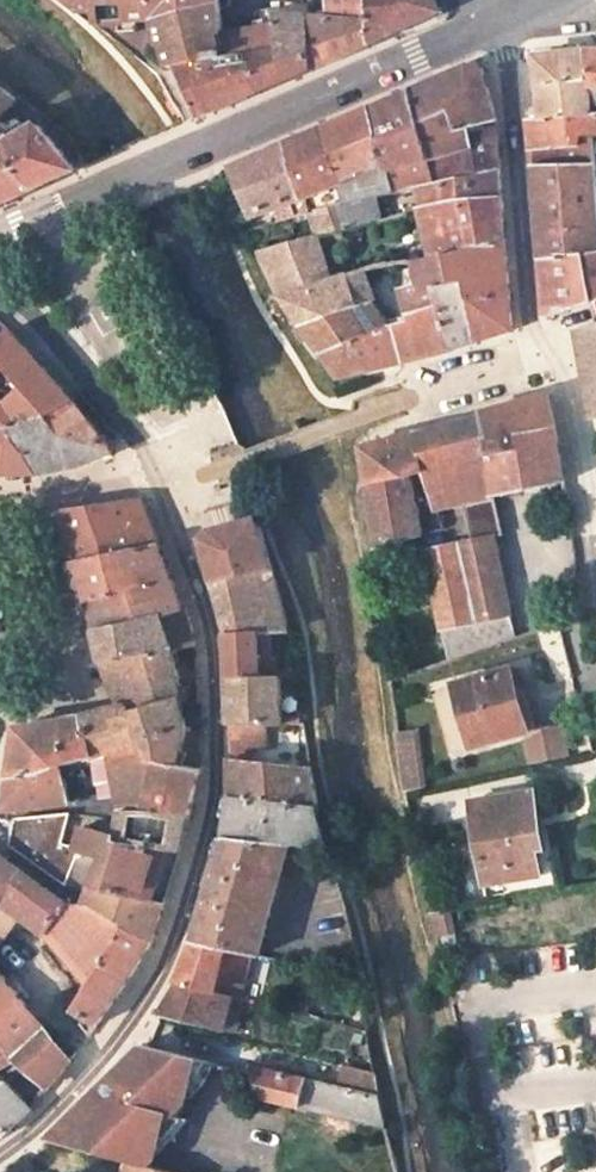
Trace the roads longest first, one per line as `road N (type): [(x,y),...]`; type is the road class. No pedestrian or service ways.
road 1 (unclassified): [(153,473),(207,612),(216,670),(214,816),(172,950),(148,998),(98,1065),(0,1156)]
road 2 (tertiary): [(0,238),(497,12)]
road 3 (residential): [(556,364),(523,365),(267,450),(178,468)]
road 4 (unclassified): [(530,327),(509,56),(497,12)]
road 5 (unclassified): [(595,619),(586,490),(556,364)]
road 6 (unclassified): [(0,284),(65,349),(129,428),(153,473)]
road 7 (residential): [(0,506),(153,473)]

